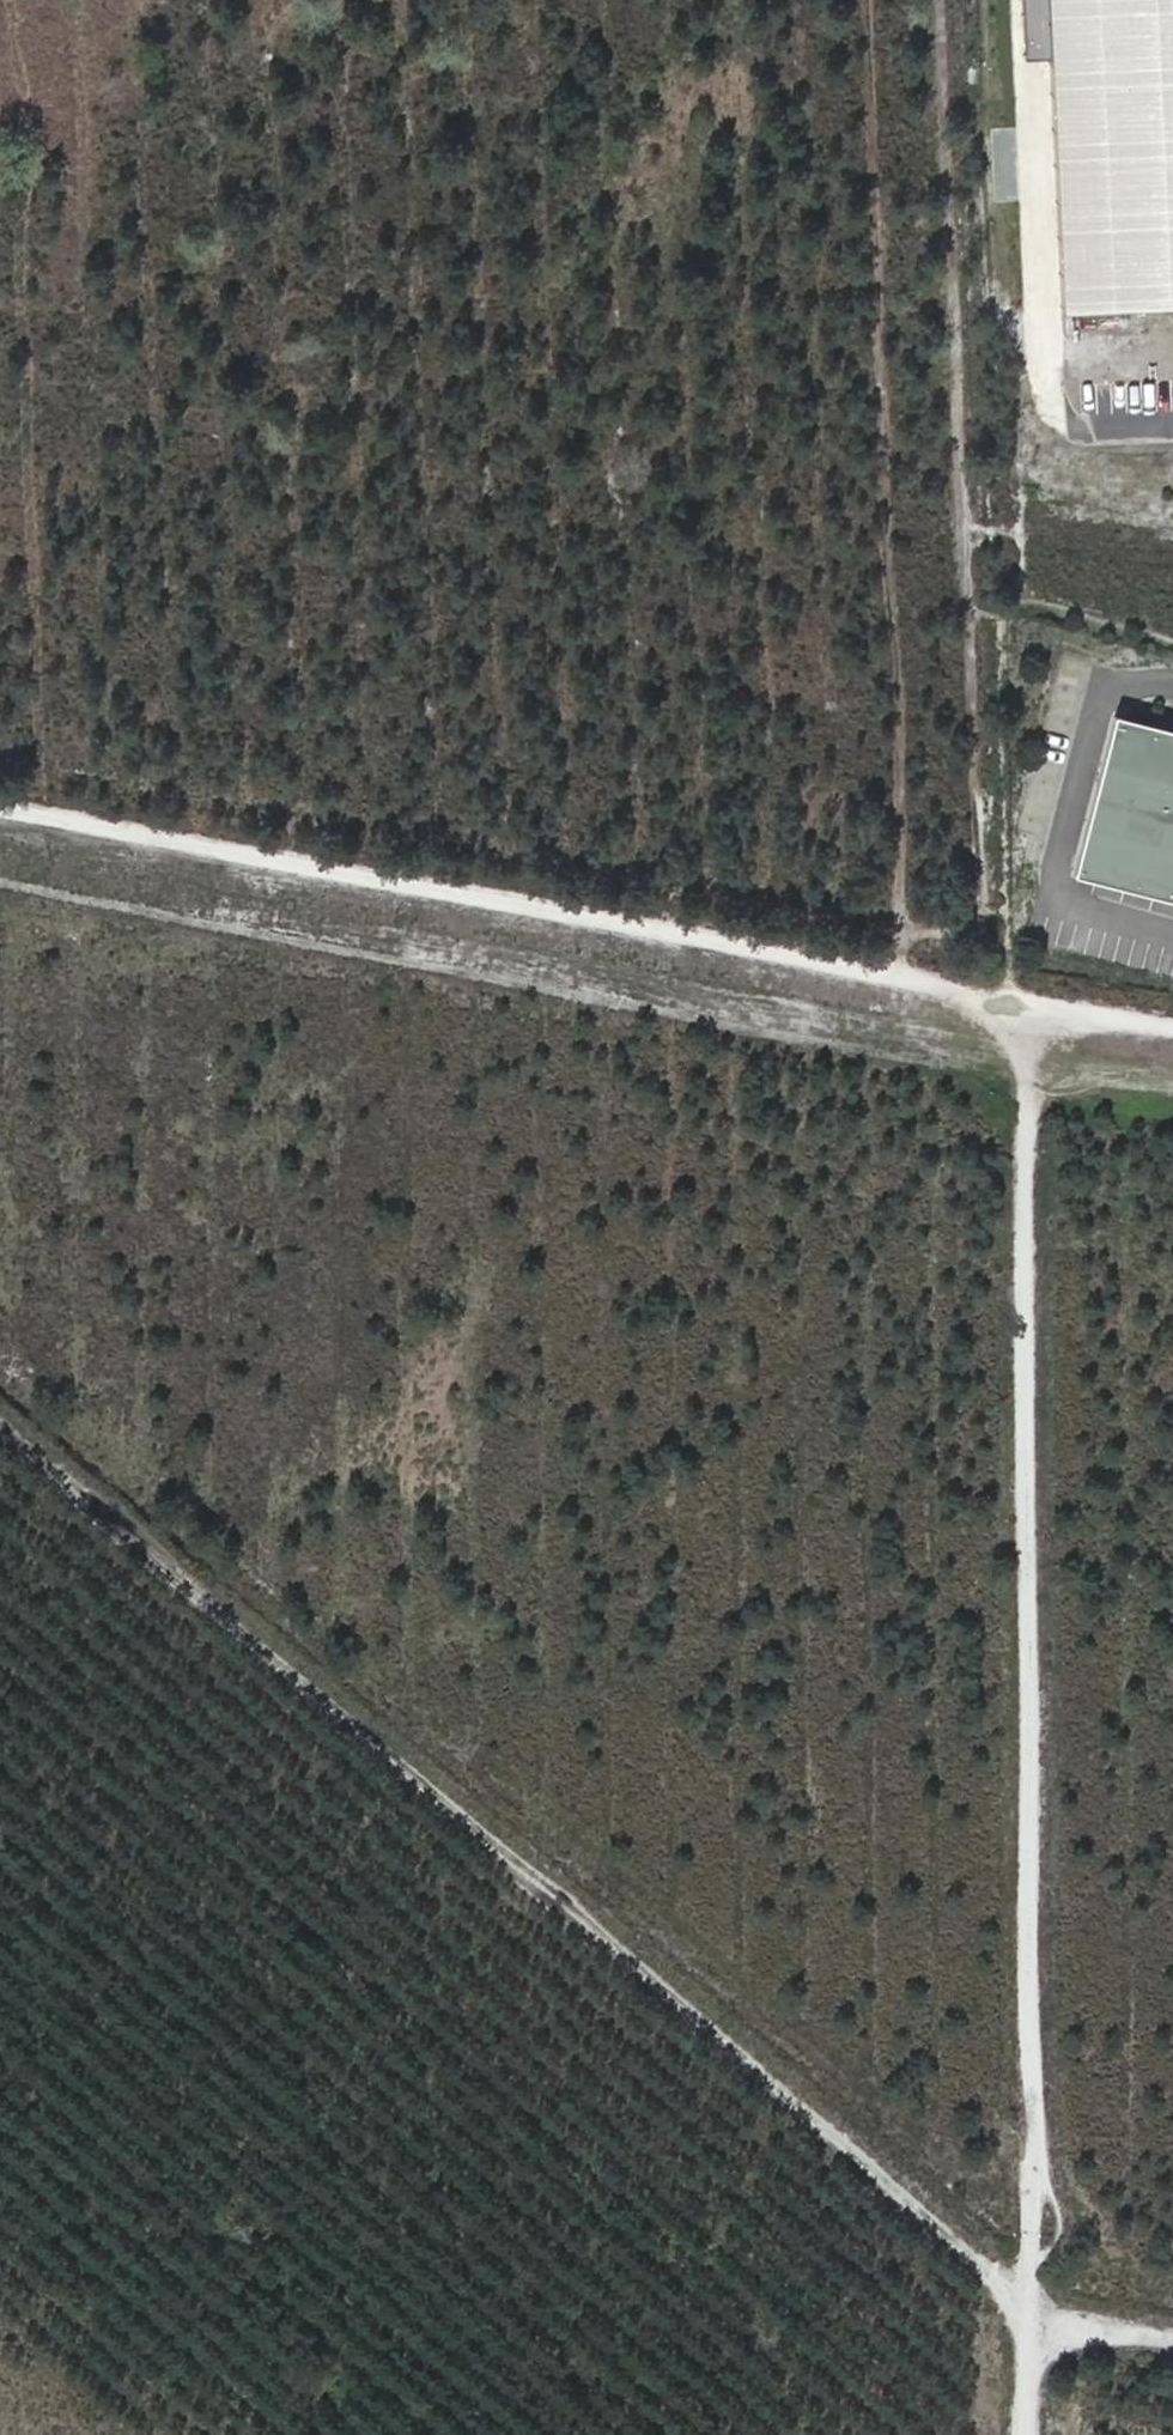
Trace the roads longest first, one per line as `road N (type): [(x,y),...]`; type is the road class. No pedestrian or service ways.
road 1 (track): [(1036,2434),(1044,1011)]
road 2 (track): [(0,1412),(1040,2319)]
road 3 (track): [(1172,1035),(0,819)]
road 4 (track): [(958,0),(1007,1004)]

